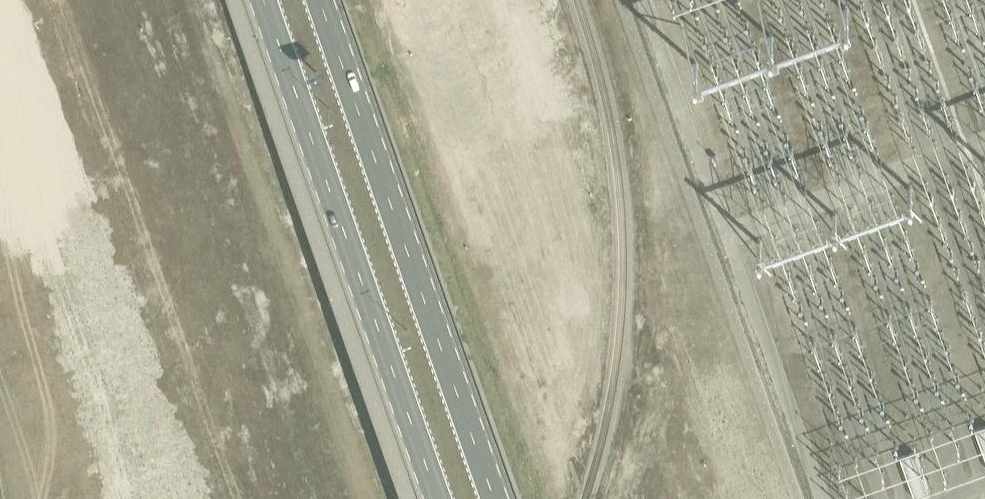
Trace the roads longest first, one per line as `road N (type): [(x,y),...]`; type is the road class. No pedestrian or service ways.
road 1 (secondary): [(498,498),(320,0)]
road 2 (secondary): [(264,0),(441,498)]

